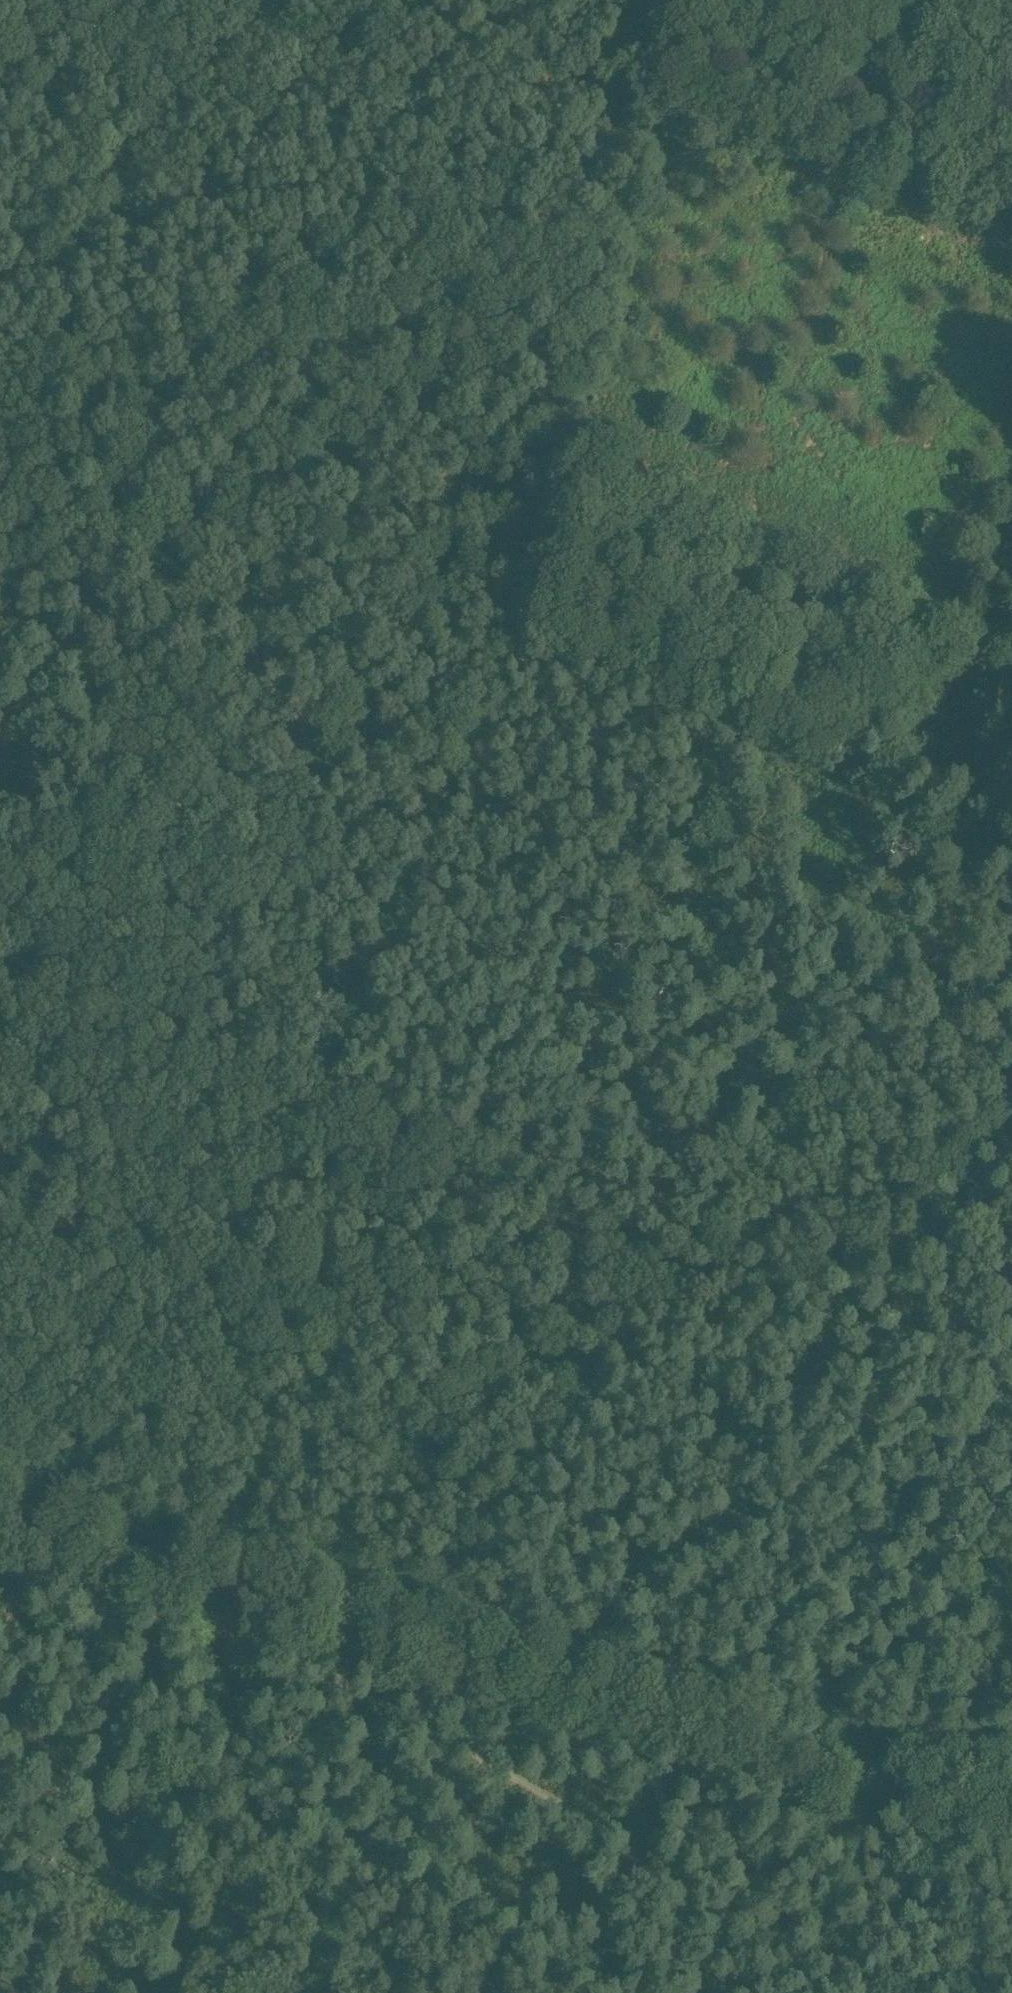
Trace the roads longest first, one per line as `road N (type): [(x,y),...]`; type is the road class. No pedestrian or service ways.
road 1 (track): [(853,0),(1011,36)]

